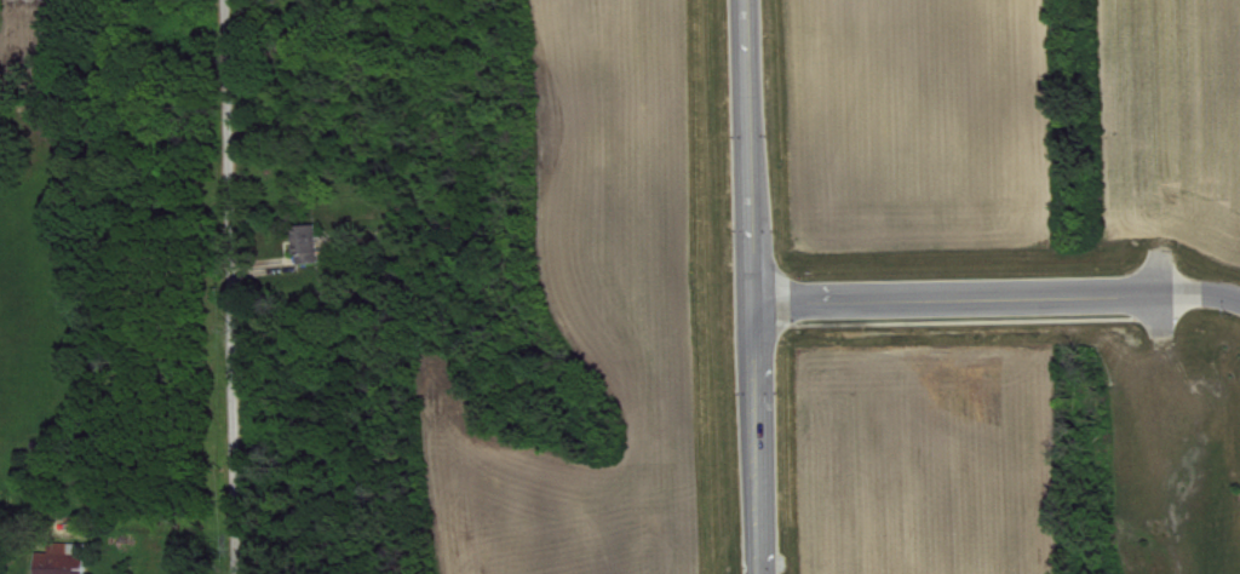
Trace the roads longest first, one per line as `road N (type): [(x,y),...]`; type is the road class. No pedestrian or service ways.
road 1 (secondary): [(740,0),(752,573)]
road 2 (residential): [(219,0),(231,573)]

